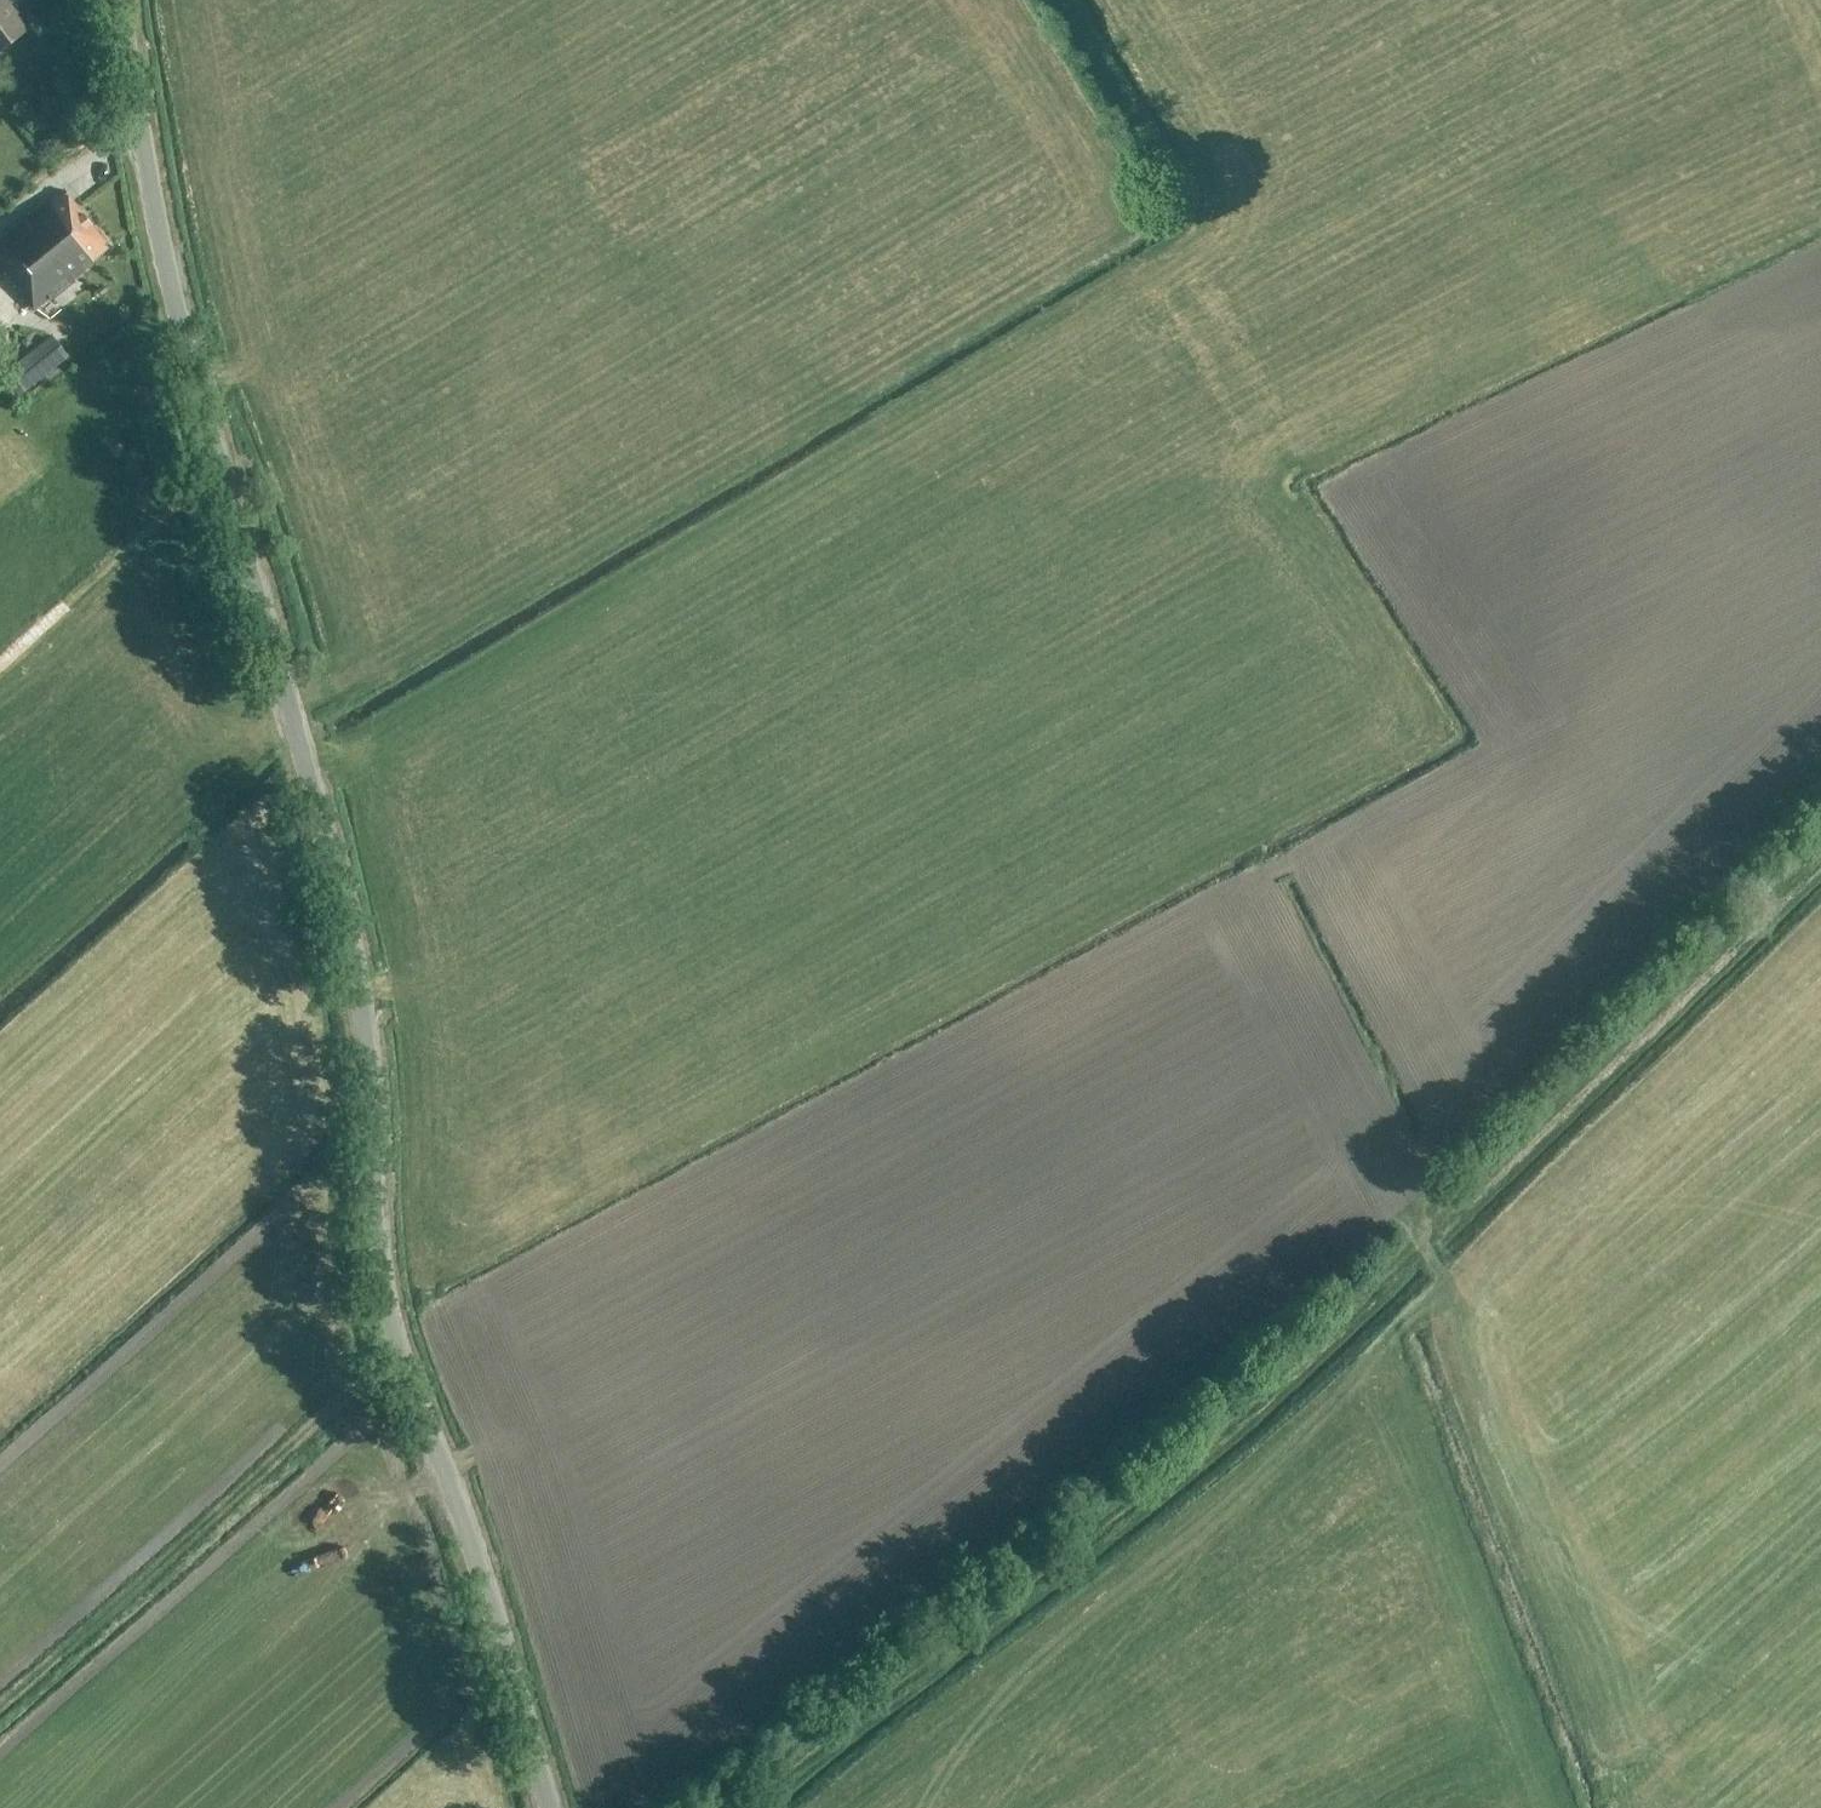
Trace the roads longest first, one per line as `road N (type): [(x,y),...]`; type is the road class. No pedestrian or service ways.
road 1 (tertiary): [(547,1807),(467,1540),(385,1319),(367,1053),(347,935),(185,352),(119,0)]
road 2 (track): [(1820,854),(1232,1419),(741,1807)]
road 3 (track): [(1153,212),(1170,197),(1164,167),(1064,0)]

